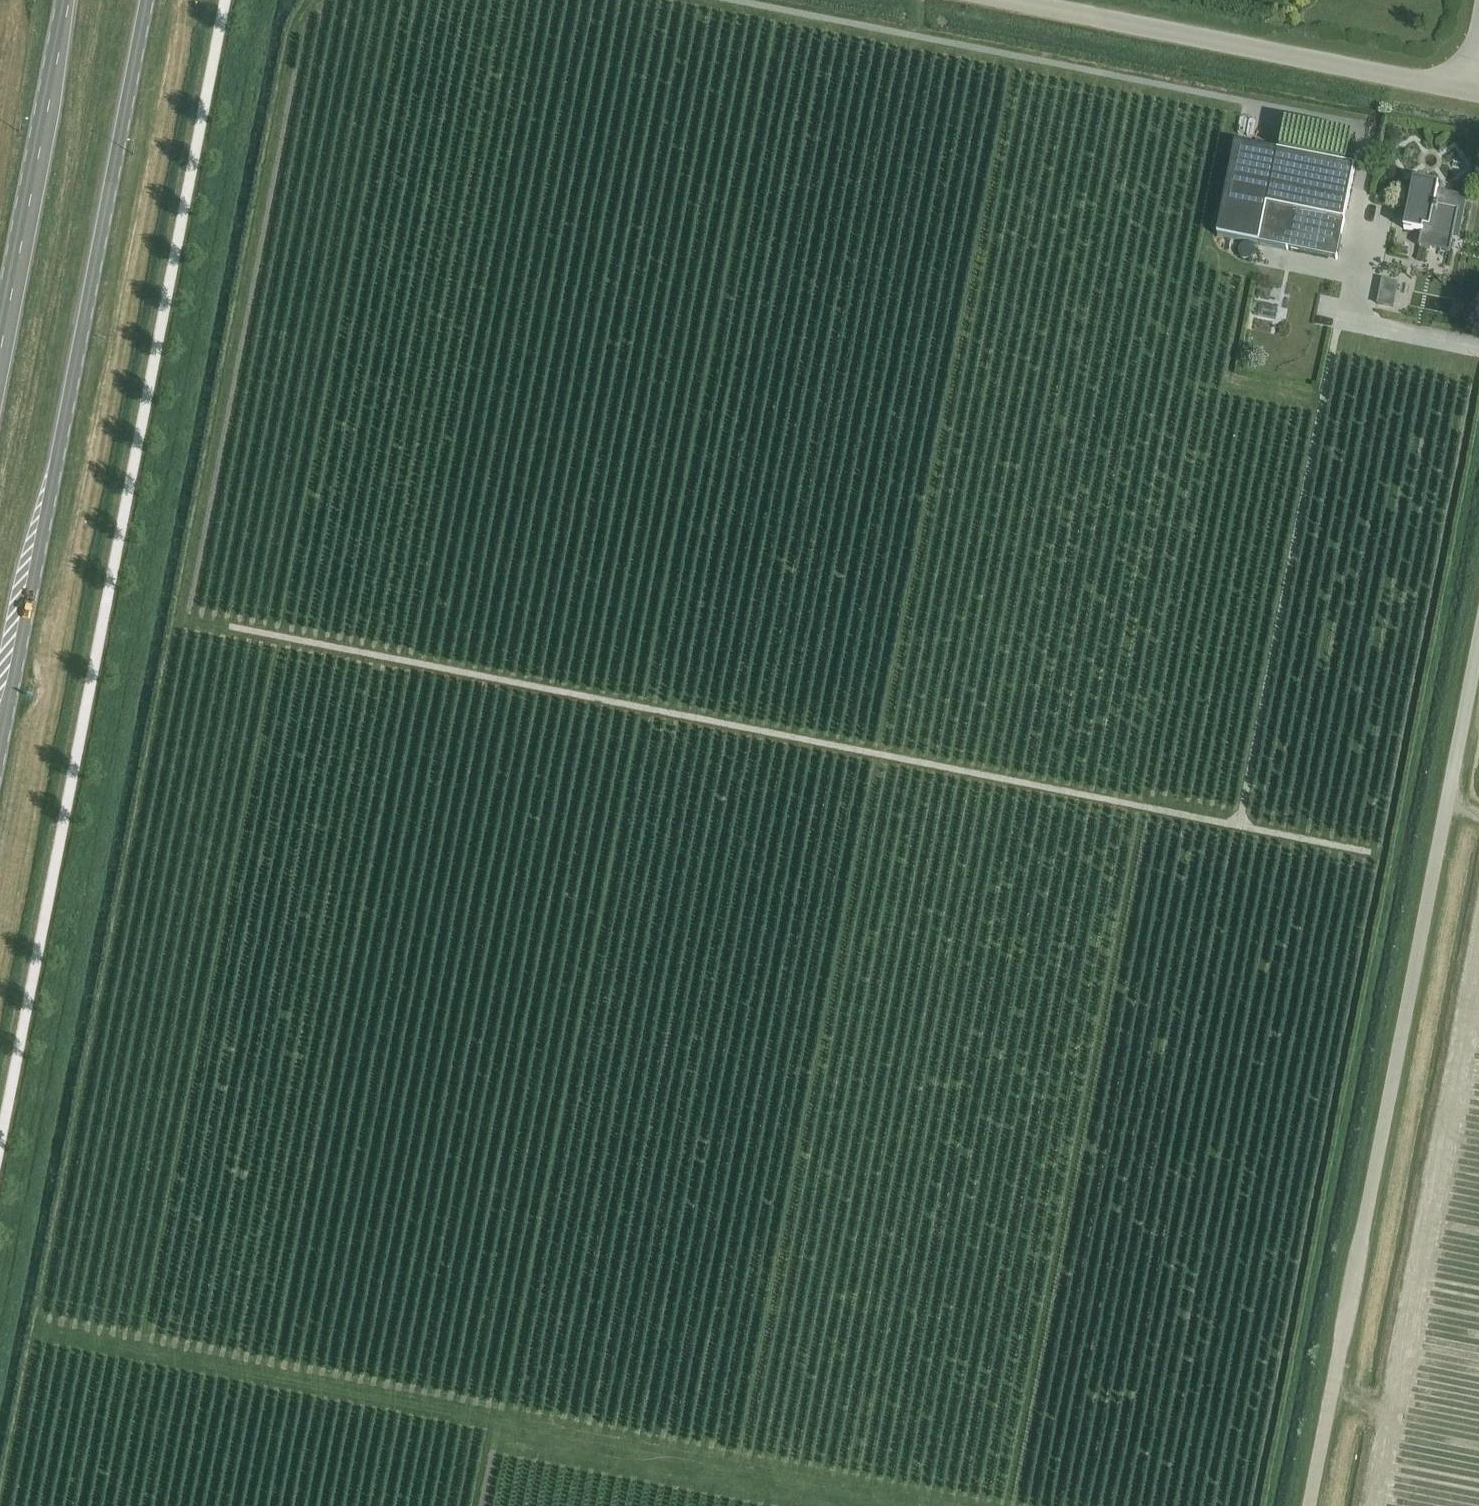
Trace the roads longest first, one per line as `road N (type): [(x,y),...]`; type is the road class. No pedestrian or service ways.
road 1 (unclassified): [(1308,1505),(1478,646)]
road 2 (primary): [(0,738),(147,0)]
road 3 (unclassified): [(1465,89),(1012,0)]
road 4 (primary): [(61,0),(0,313)]

